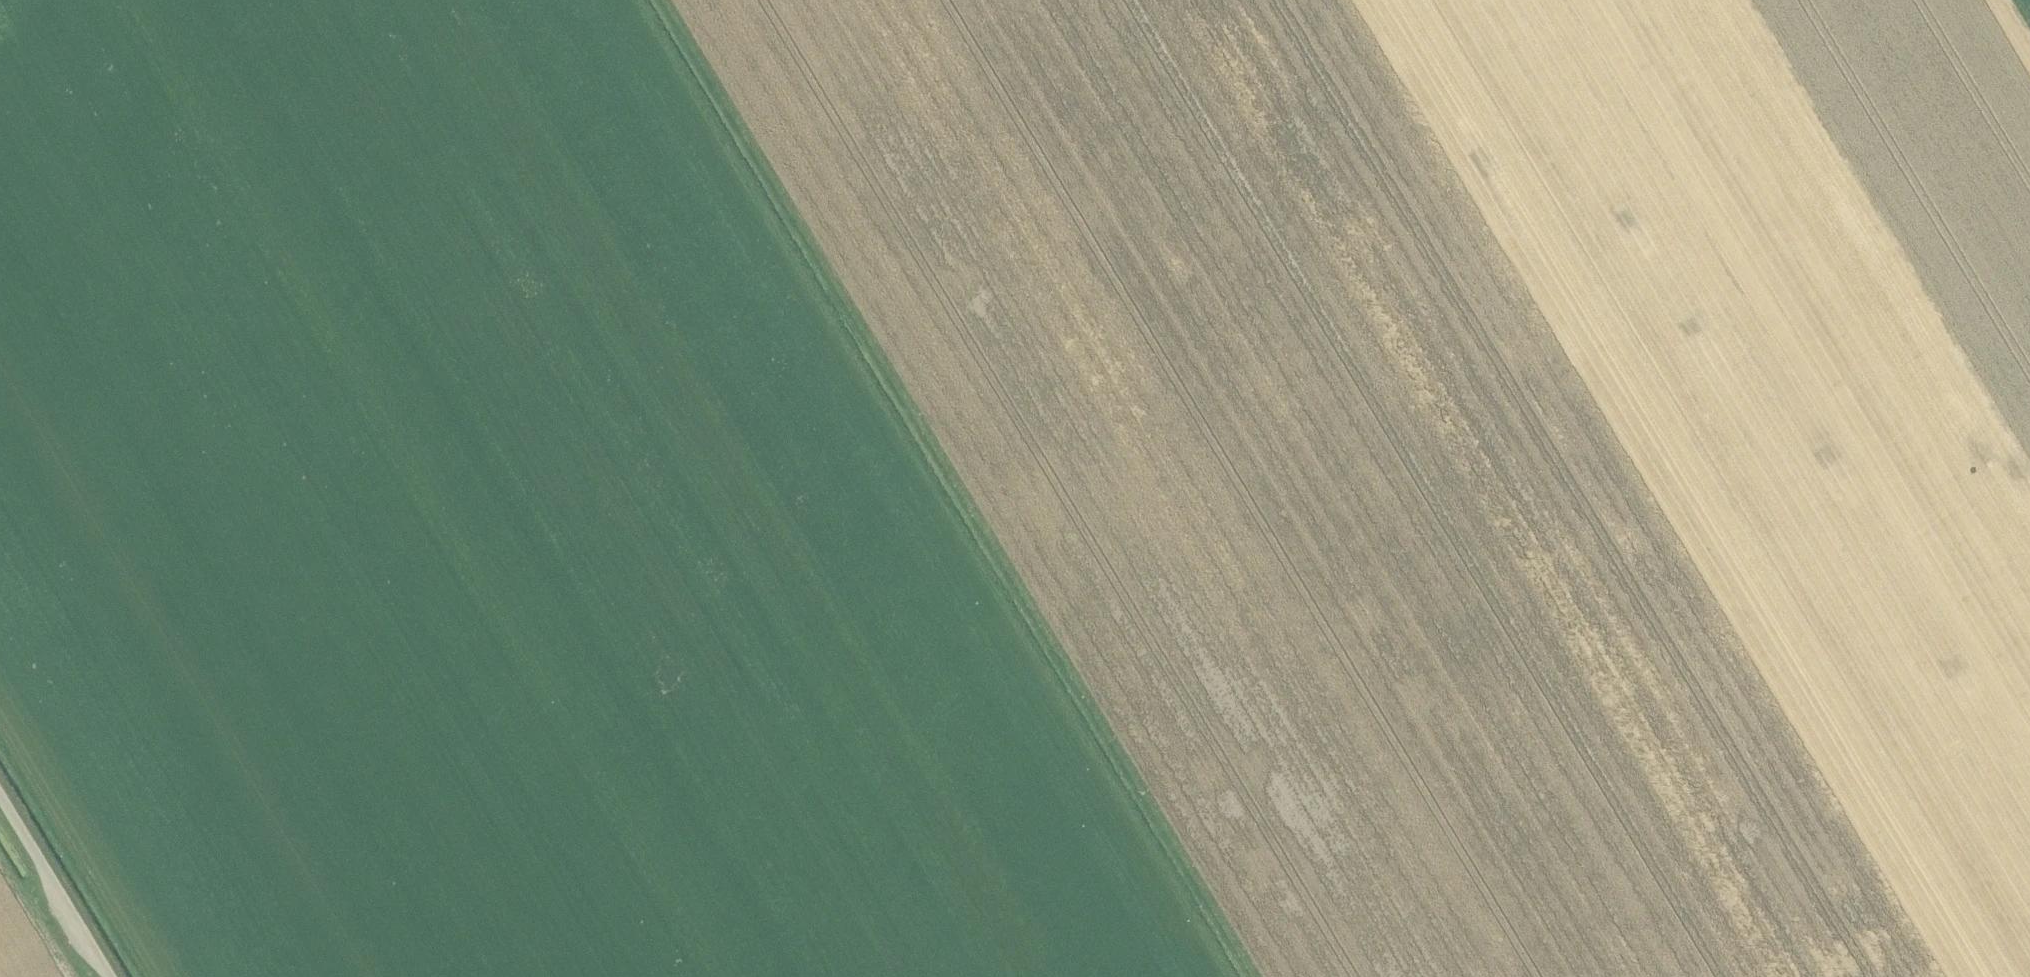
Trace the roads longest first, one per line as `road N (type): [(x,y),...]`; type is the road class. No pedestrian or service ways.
road 1 (unclassified): [(108,976),(0,800)]

